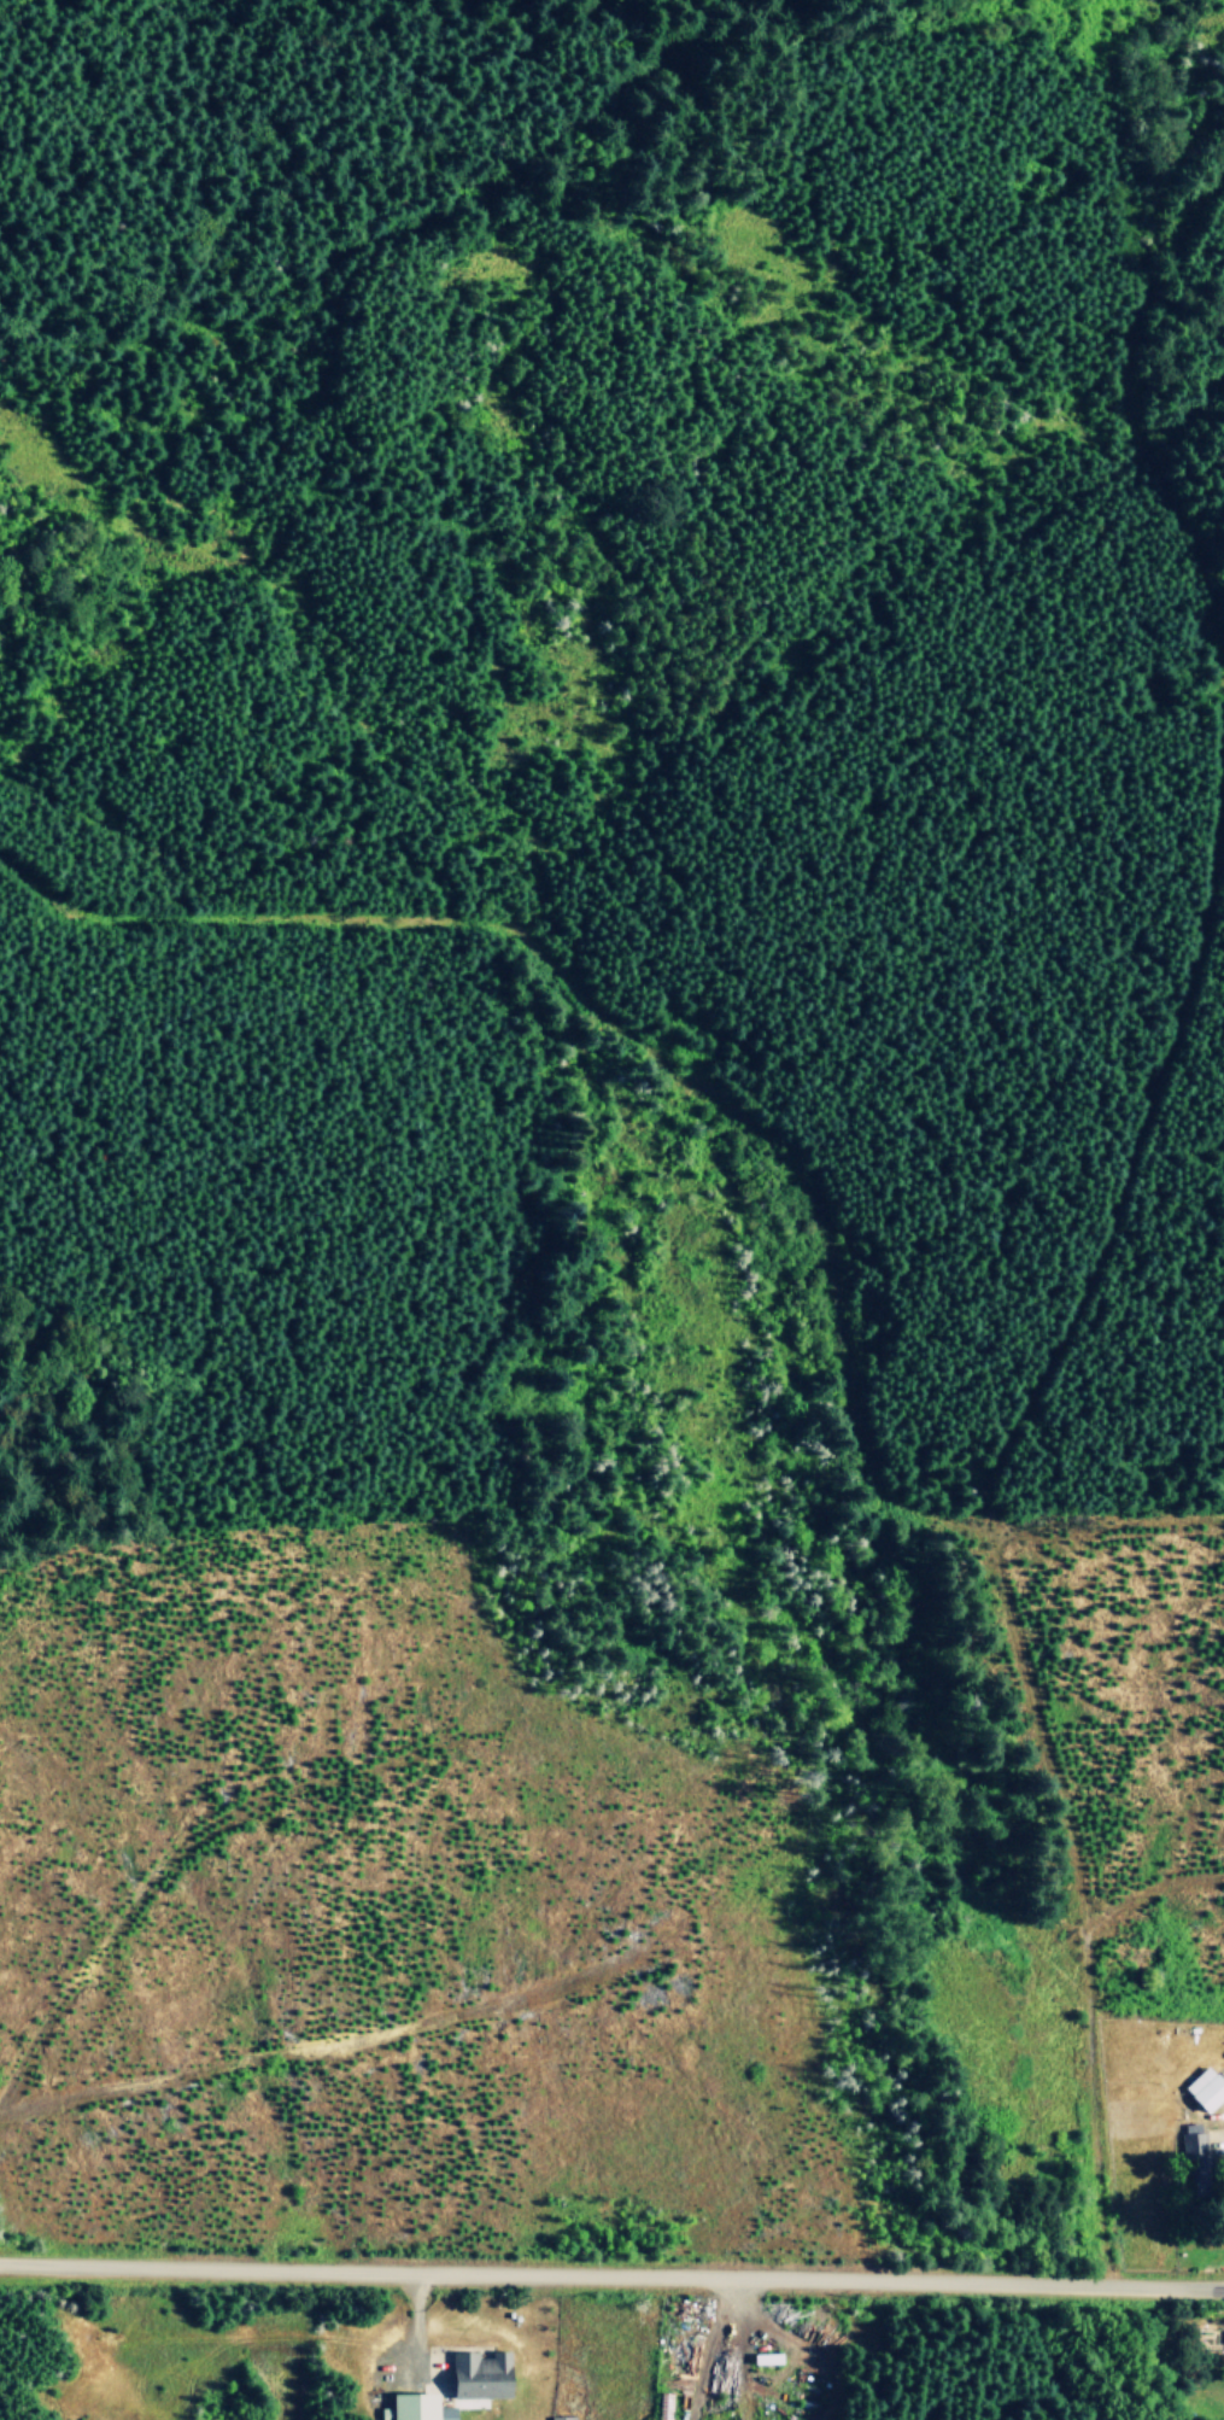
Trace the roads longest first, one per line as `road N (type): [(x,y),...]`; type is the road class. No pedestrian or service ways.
road 1 (residential): [(0,2260),(1223,2285)]

